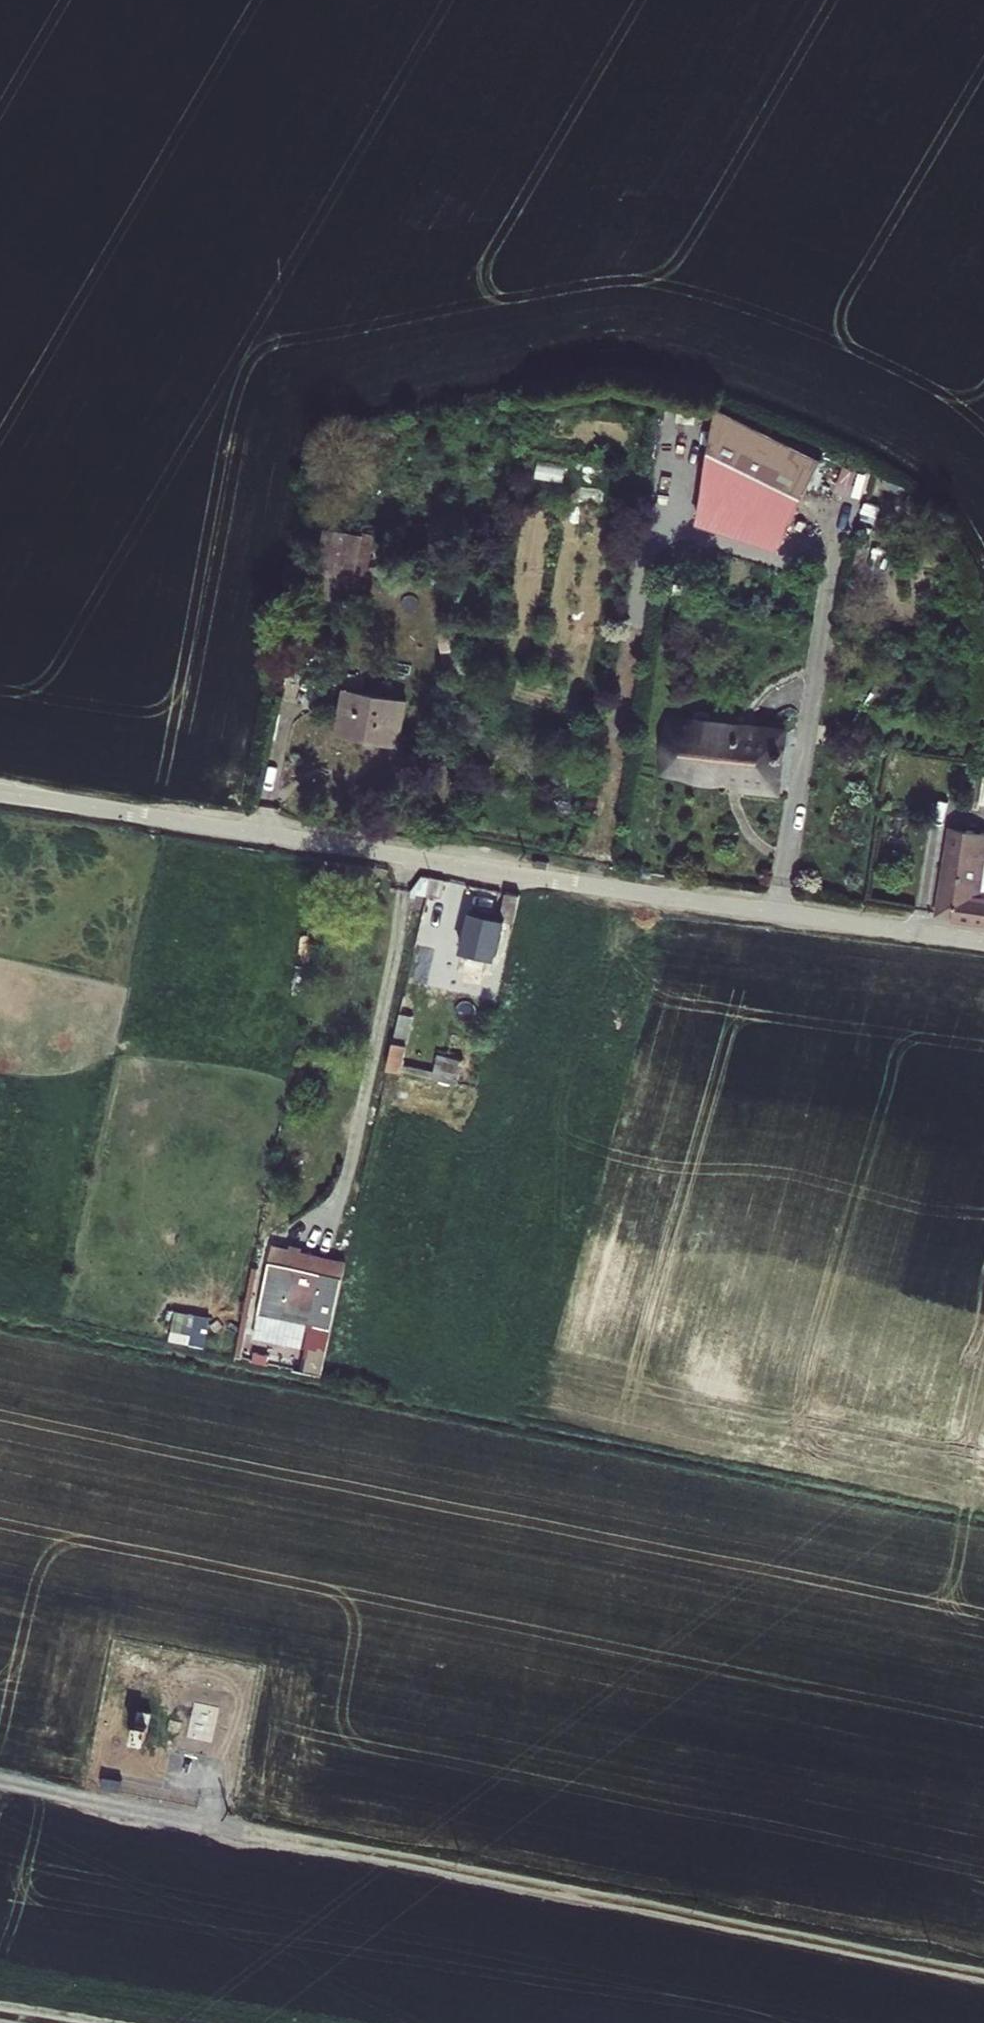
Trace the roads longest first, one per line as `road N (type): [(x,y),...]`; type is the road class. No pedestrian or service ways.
road 1 (track): [(983,1979),(0,1781)]
road 2 (unclassified): [(0,794),(983,944)]

